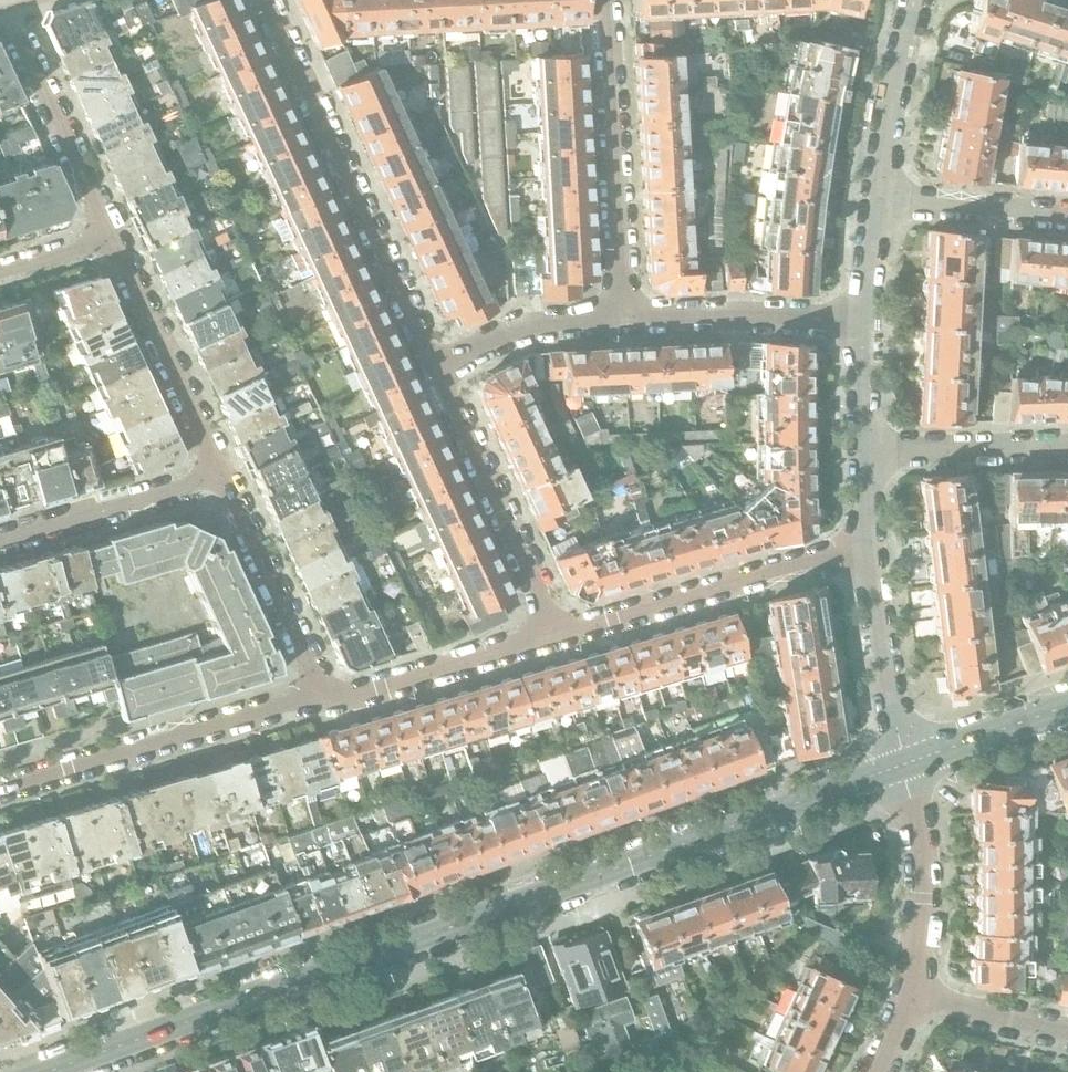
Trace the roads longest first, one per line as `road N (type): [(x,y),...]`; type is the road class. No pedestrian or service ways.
road 1 (residential): [(906,763),(47,1071)]
road 2 (residential): [(263,0),(434,363)]
road 3 (residential): [(330,697),(270,708),(0,791)]
road 4 (residential): [(557,634),(868,546)]
road 5 (residential): [(620,317),(607,0)]
road 6 (residential): [(434,363),(557,634)]
road 7 (residential): [(110,239),(1,0)]
road 8 (residential): [(222,474),(110,239)]
road 9 (residential): [(222,474),(330,697)]
road 10 (residential): [(620,317),(862,324)]
road 11 (residential): [(330,697),(383,689),(557,634)]
road 12 (residential): [(911,997),(921,879),(906,763)]
road 13 (residential): [(0,540),(222,474)]
road 14 (residential): [(906,763),(868,546)]
road 15 (residential): [(877,200),(913,0)]
road 16 (residential): [(864,451),(1067,448)]
road 17 (residential): [(434,363),(516,327),(620,317)]
road 18 (residential): [(1067,217),(877,200)]
road 19 (residential): [(1067,706),(906,763)]
road 20 (residential): [(1067,1030),(911,997)]
road 21 (residential): [(864,451),(862,324)]
road 22 (residential): [(862,324),(877,200)]

